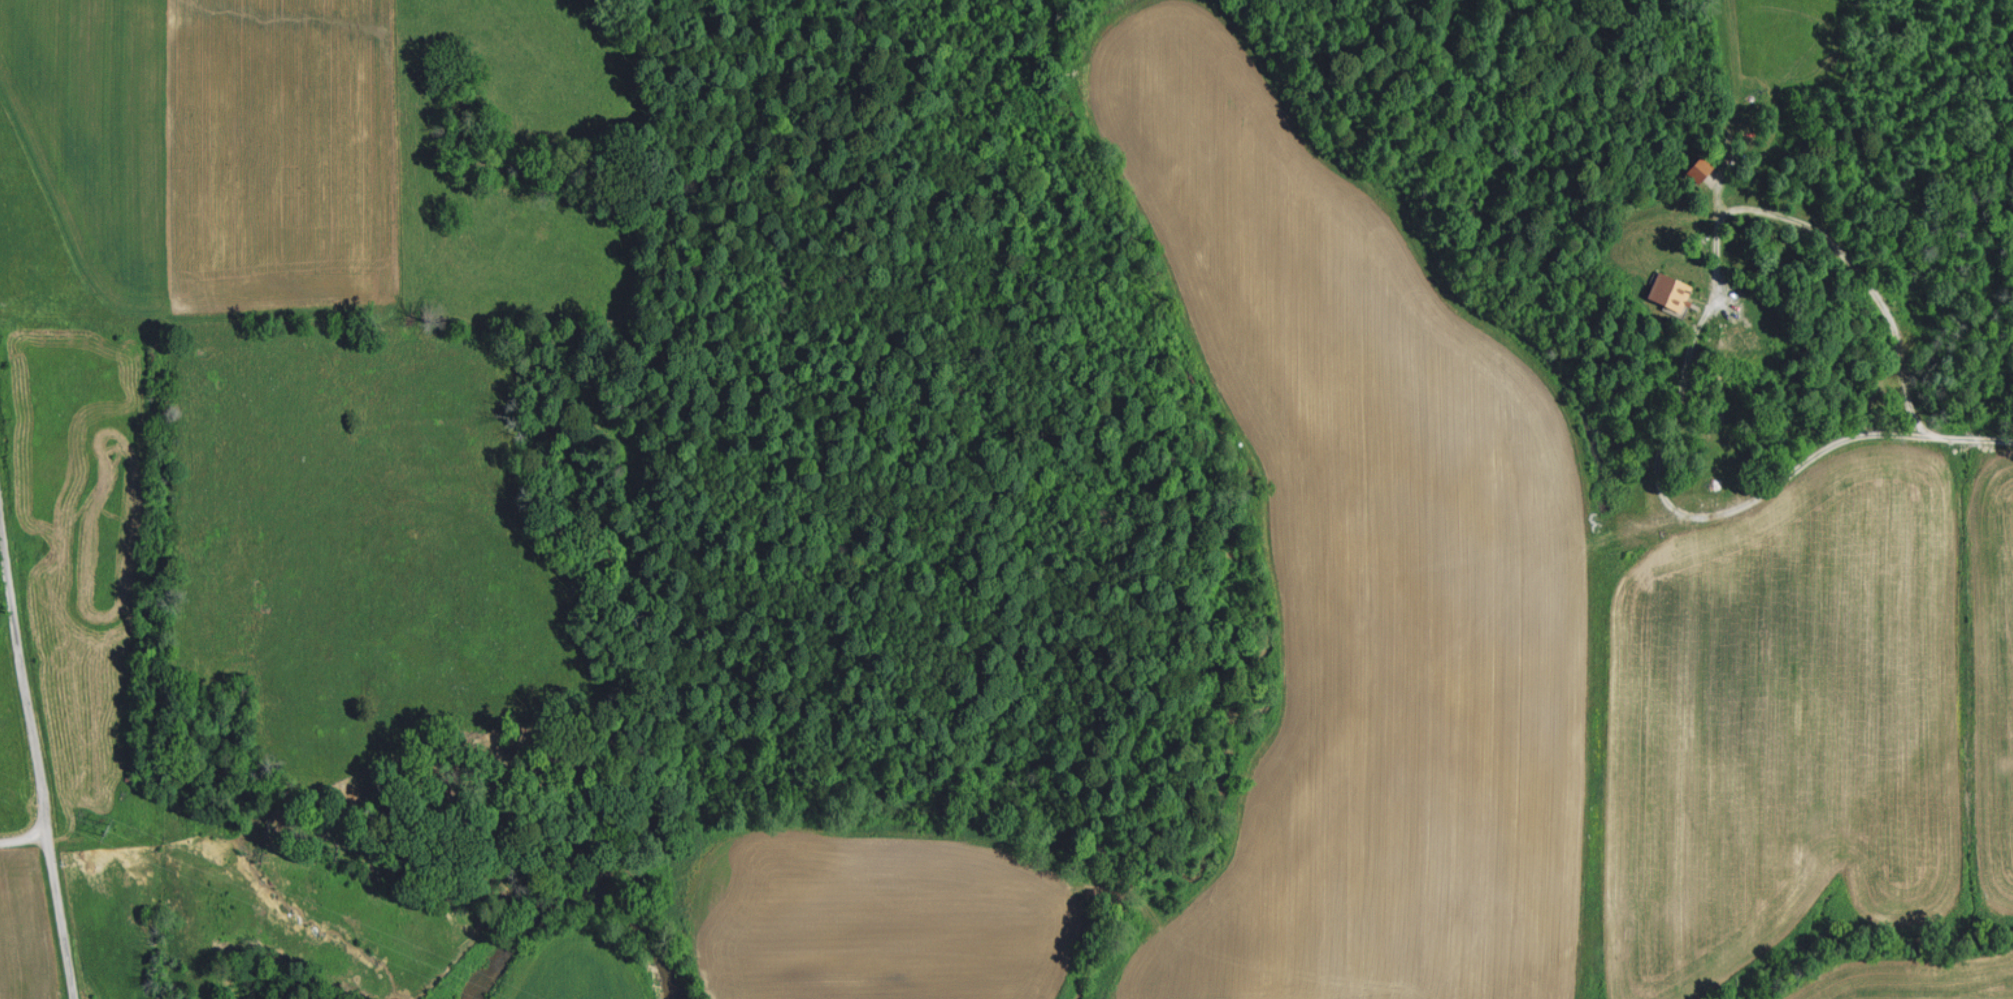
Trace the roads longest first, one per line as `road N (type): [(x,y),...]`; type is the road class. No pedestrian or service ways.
road 1 (residential): [(73,998),(31,724),(0,586)]

